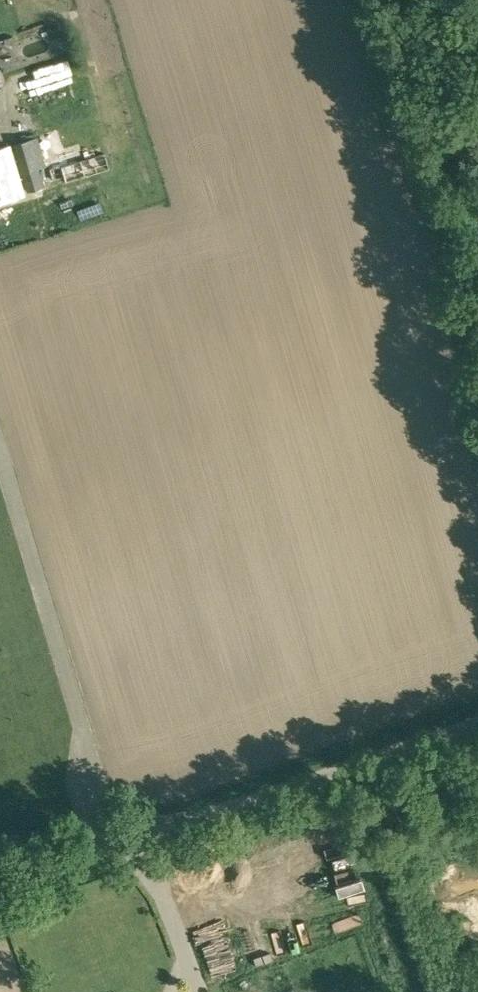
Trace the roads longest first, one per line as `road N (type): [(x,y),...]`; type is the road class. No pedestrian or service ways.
road 1 (unclassified): [(0,885),(477,721)]

